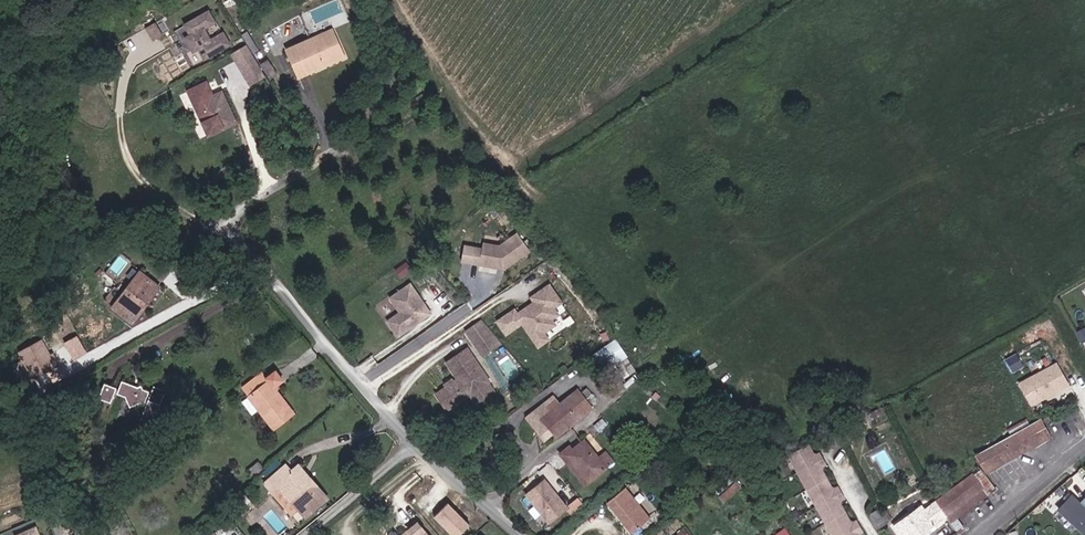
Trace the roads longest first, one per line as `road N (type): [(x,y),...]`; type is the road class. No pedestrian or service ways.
road 1 (residential): [(233,228),(335,356),(519,534)]
road 2 (unclassified): [(985,534),(1084,449)]

